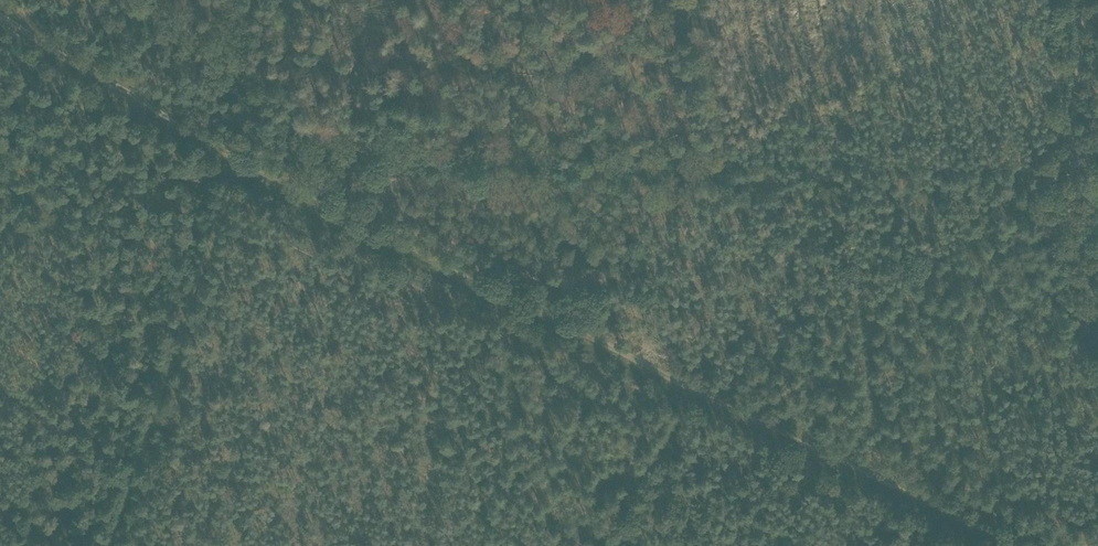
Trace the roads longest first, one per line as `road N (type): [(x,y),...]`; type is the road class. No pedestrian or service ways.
road 1 (track): [(998,545),(229,162)]
road 2 (track): [(0,23),(229,162)]
road 3 (track): [(1068,167),(1084,0)]
road 4 (track): [(1097,289),(1067,214),(1068,167)]

